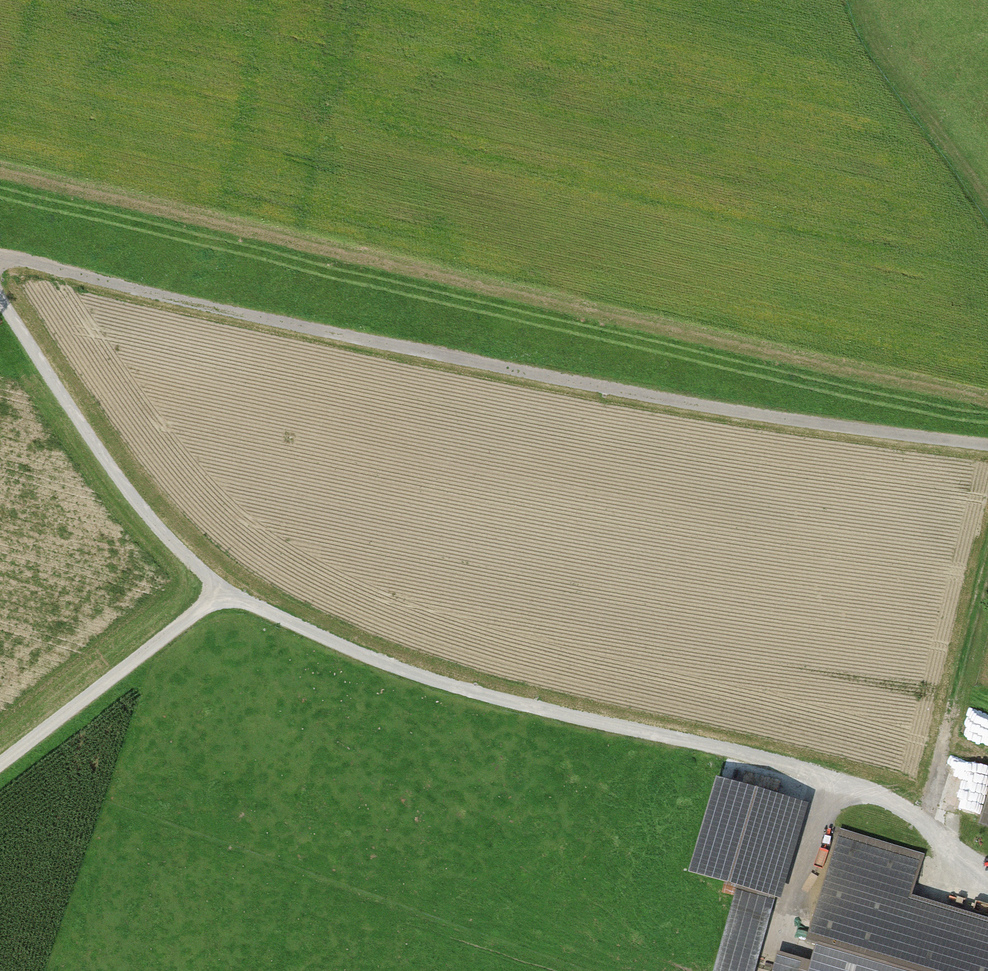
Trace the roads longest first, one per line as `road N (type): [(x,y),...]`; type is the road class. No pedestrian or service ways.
road 1 (track): [(0,295),(138,504),(223,592),(390,665),(844,782),(897,807),(987,872)]
road 2 (track): [(0,258),(583,384),(987,445)]
road 3 (track): [(223,592),(0,766)]
road 4 (track): [(987,563),(925,825)]
road 5 (track): [(858,0),(872,32),(987,191)]

